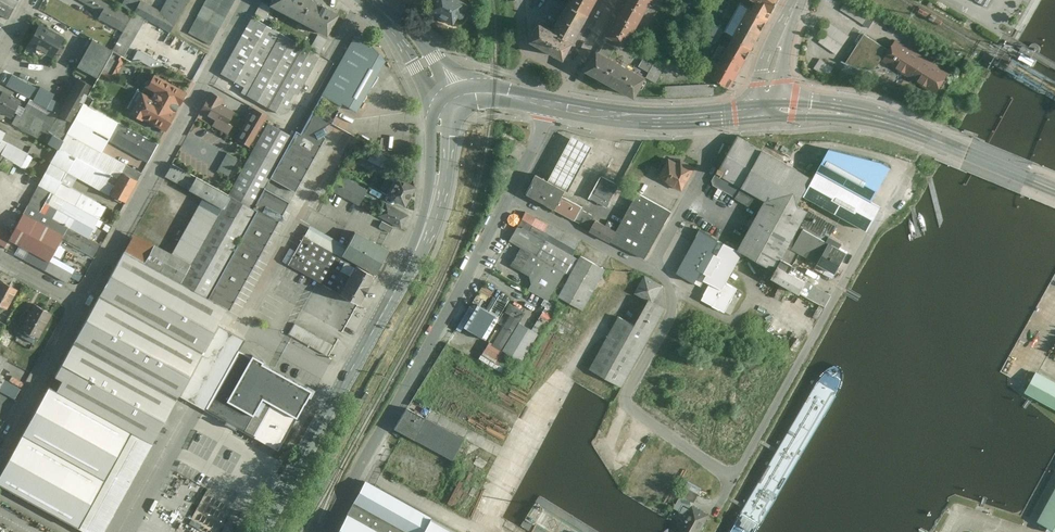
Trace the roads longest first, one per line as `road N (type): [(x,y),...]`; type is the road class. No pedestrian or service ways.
road 1 (residential): [(648,269),(670,287),(674,304),(622,405),(734,481),(911,171)]
road 2 (residential): [(511,197),(327,531)]
road 3 (secondary): [(432,204),(366,349),(264,531)]
road 4 (residential): [(249,0),(82,305)]
road 5 (secondary): [(1054,190),(881,121),(763,109)]
road 6 (secondary): [(763,109),(655,117),(555,104)]
road 7 (residential): [(82,305),(0,451)]
road 8 (residential): [(511,197),(648,269)]

